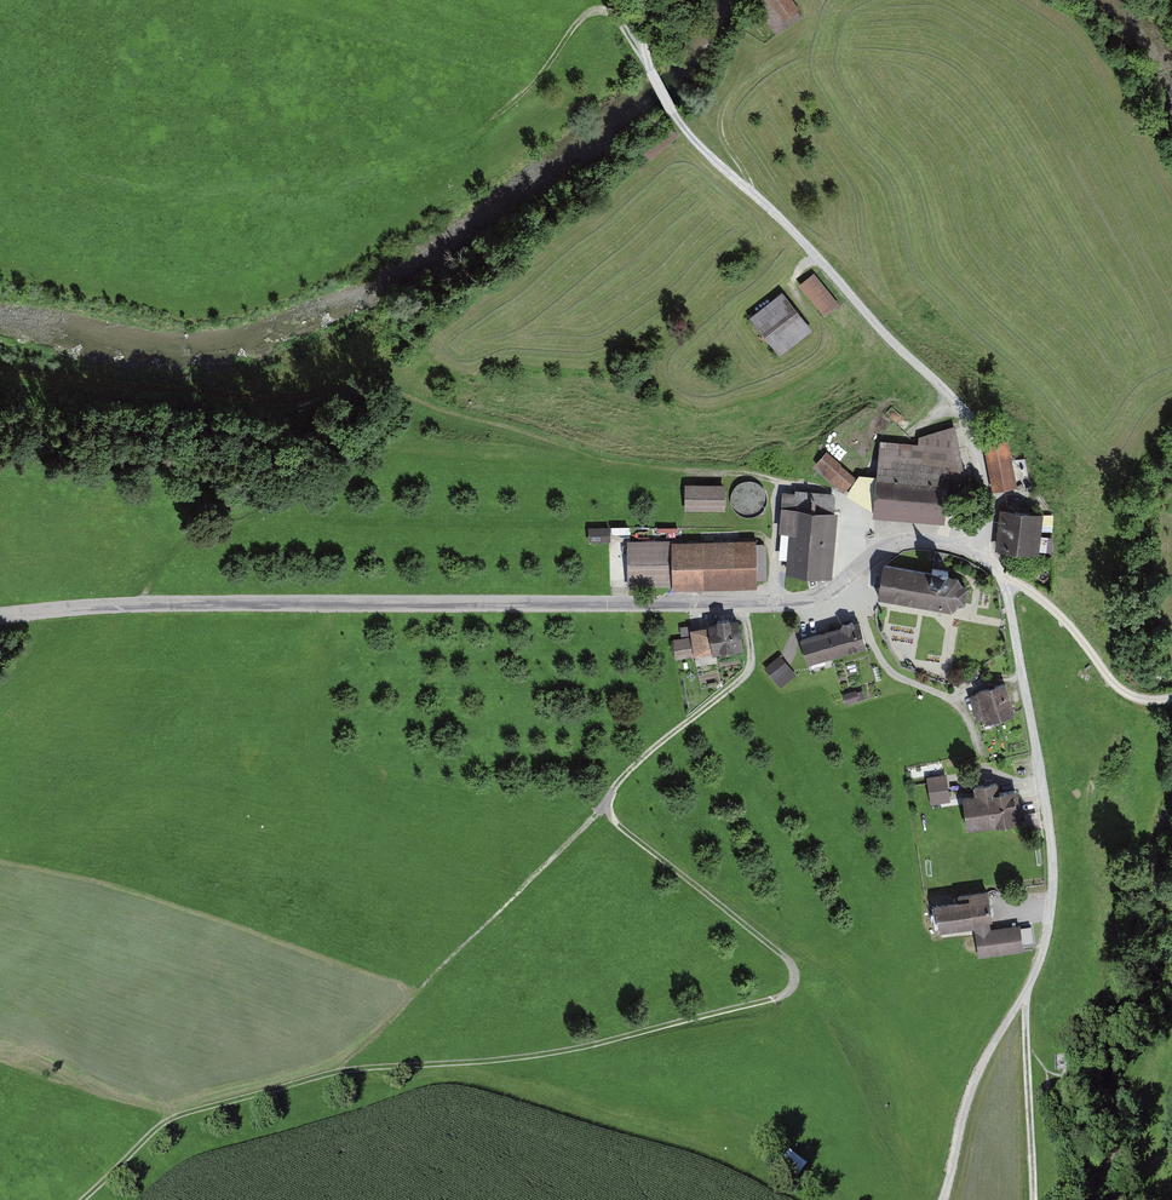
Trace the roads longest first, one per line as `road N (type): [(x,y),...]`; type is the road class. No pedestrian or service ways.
road 1 (residential): [(0,616),(135,604),(788,601),(826,593),(877,558),(916,543),(971,556),(1008,584)]
road 2 (track): [(87,1199),(161,1128),(233,1104),(337,1074),(567,1053),(781,1001),(798,988),(794,970),(608,809)]
road 3 (track): [(971,556),(981,538),(982,498),(968,423),(793,232),(713,159),(676,118),(651,71)]
road 4 (track): [(1014,625),(1054,881),(1044,949),(981,1068),(942,1199)]
road 5 (track): [(410,397),(627,461),(827,490),(842,500),(856,540),(855,575)]
road 6 (track): [(410,397),(0,354)]
road 7 (track): [(337,1074),(608,809)]
road 8 (track): [(608,809),(644,760),(748,672),(742,604)]
road 9 (track): [(477,136),(591,13),(619,21),(651,71)]
road 10 (residential): [(1171,697),(1149,700),(1117,688),(1071,627),(1022,587),(1008,584)]
road 11 (track): [(1034,1199),(1024,999)]
road 12 (track): [(789,52),(724,104),(722,136),(751,183),(748,192)]

